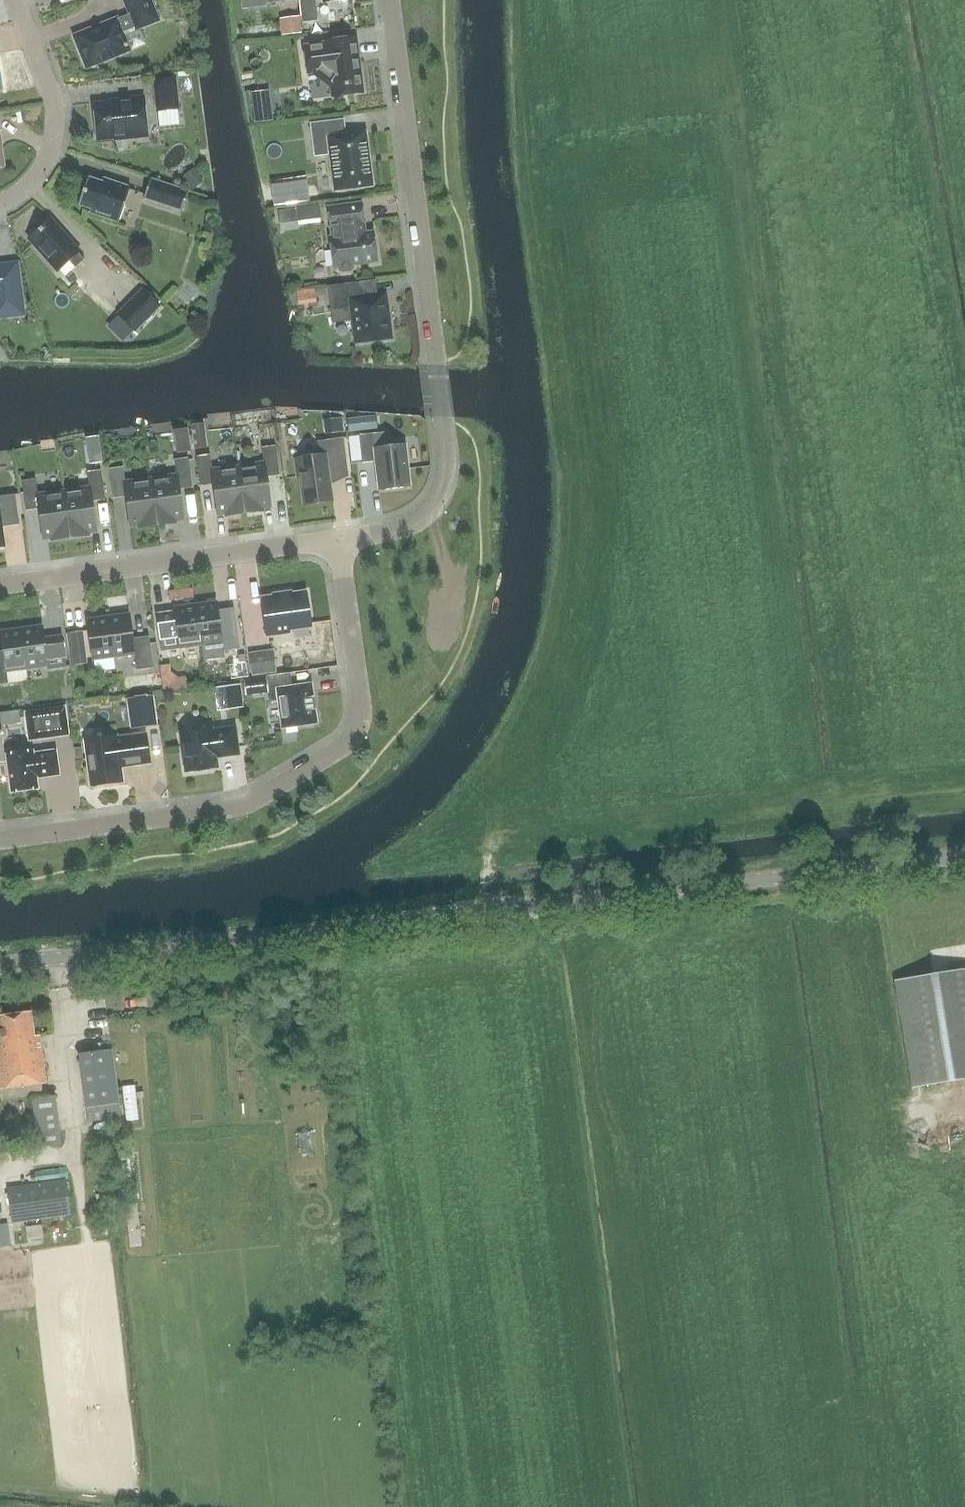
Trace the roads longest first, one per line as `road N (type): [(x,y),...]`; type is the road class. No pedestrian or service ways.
road 1 (unclassified): [(0,964),(964,856)]
road 2 (residential): [(391,0),(437,361),(445,492),(411,526),(340,541)]
road 3 (residential): [(0,842),(244,807),(352,741),(361,709),(340,541)]
road 4 (residential): [(340,541),(0,587)]
road 5 (residential): [(0,206),(30,187),(55,137),(51,93),(18,0)]

